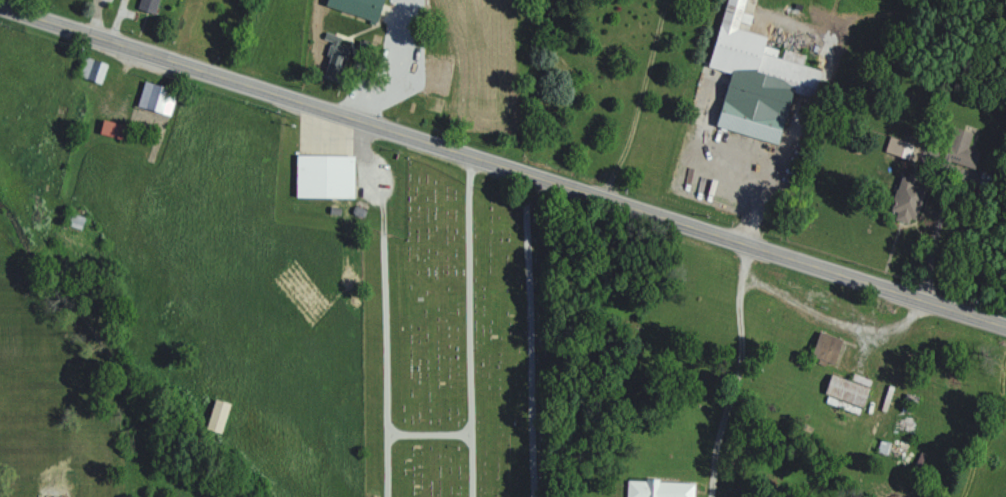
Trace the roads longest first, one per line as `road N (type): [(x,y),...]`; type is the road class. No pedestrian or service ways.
road 1 (primary): [(1005,325),(0,4)]

